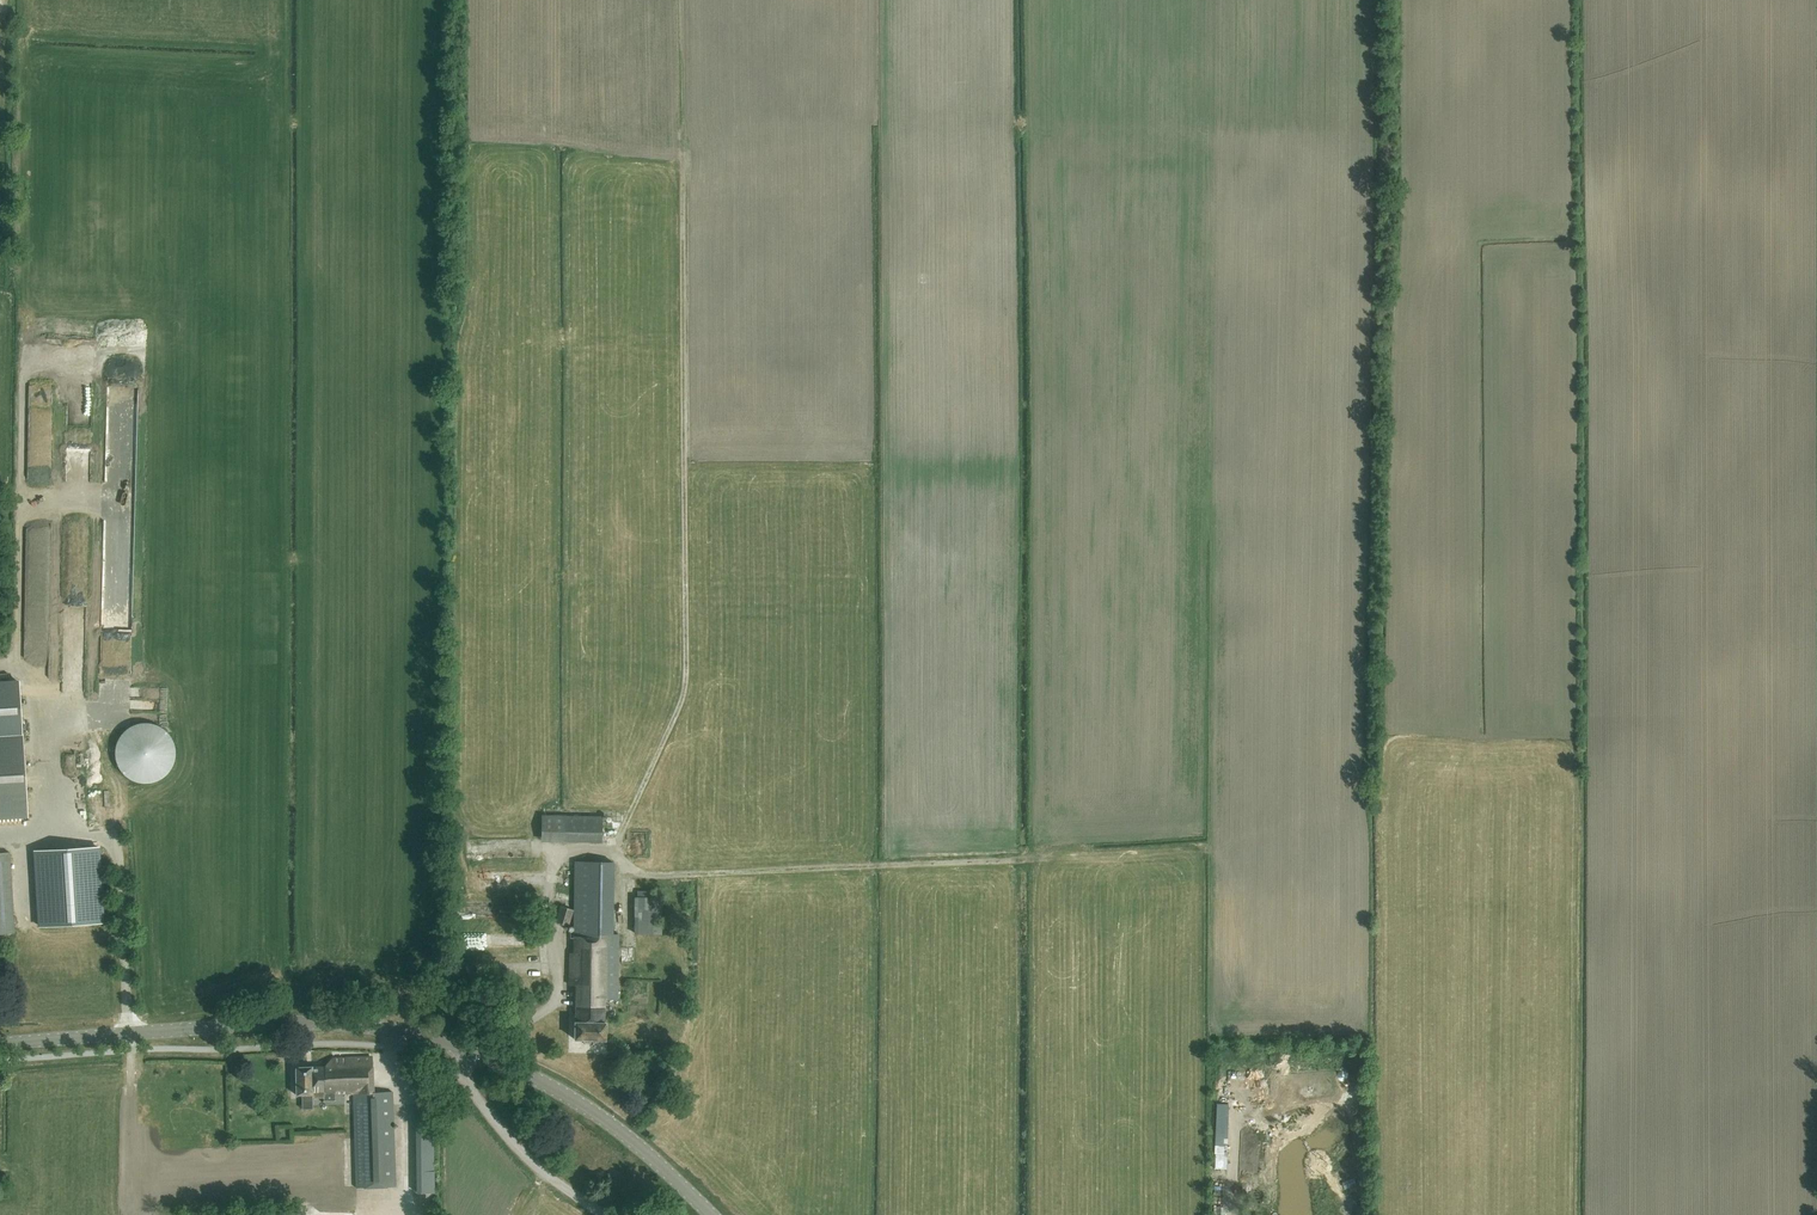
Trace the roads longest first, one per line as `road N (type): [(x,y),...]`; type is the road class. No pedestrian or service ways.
road 1 (track): [(56,833),(46,686),(23,667),(23,331)]
road 2 (secondary): [(470,1052),(374,1028),(306,1021),(0,1044)]
road 3 (secondary): [(714,1214),(590,1113),(470,1052)]
road 4 (unclassified): [(470,1052),(467,1074),(508,1139),(604,1214)]

